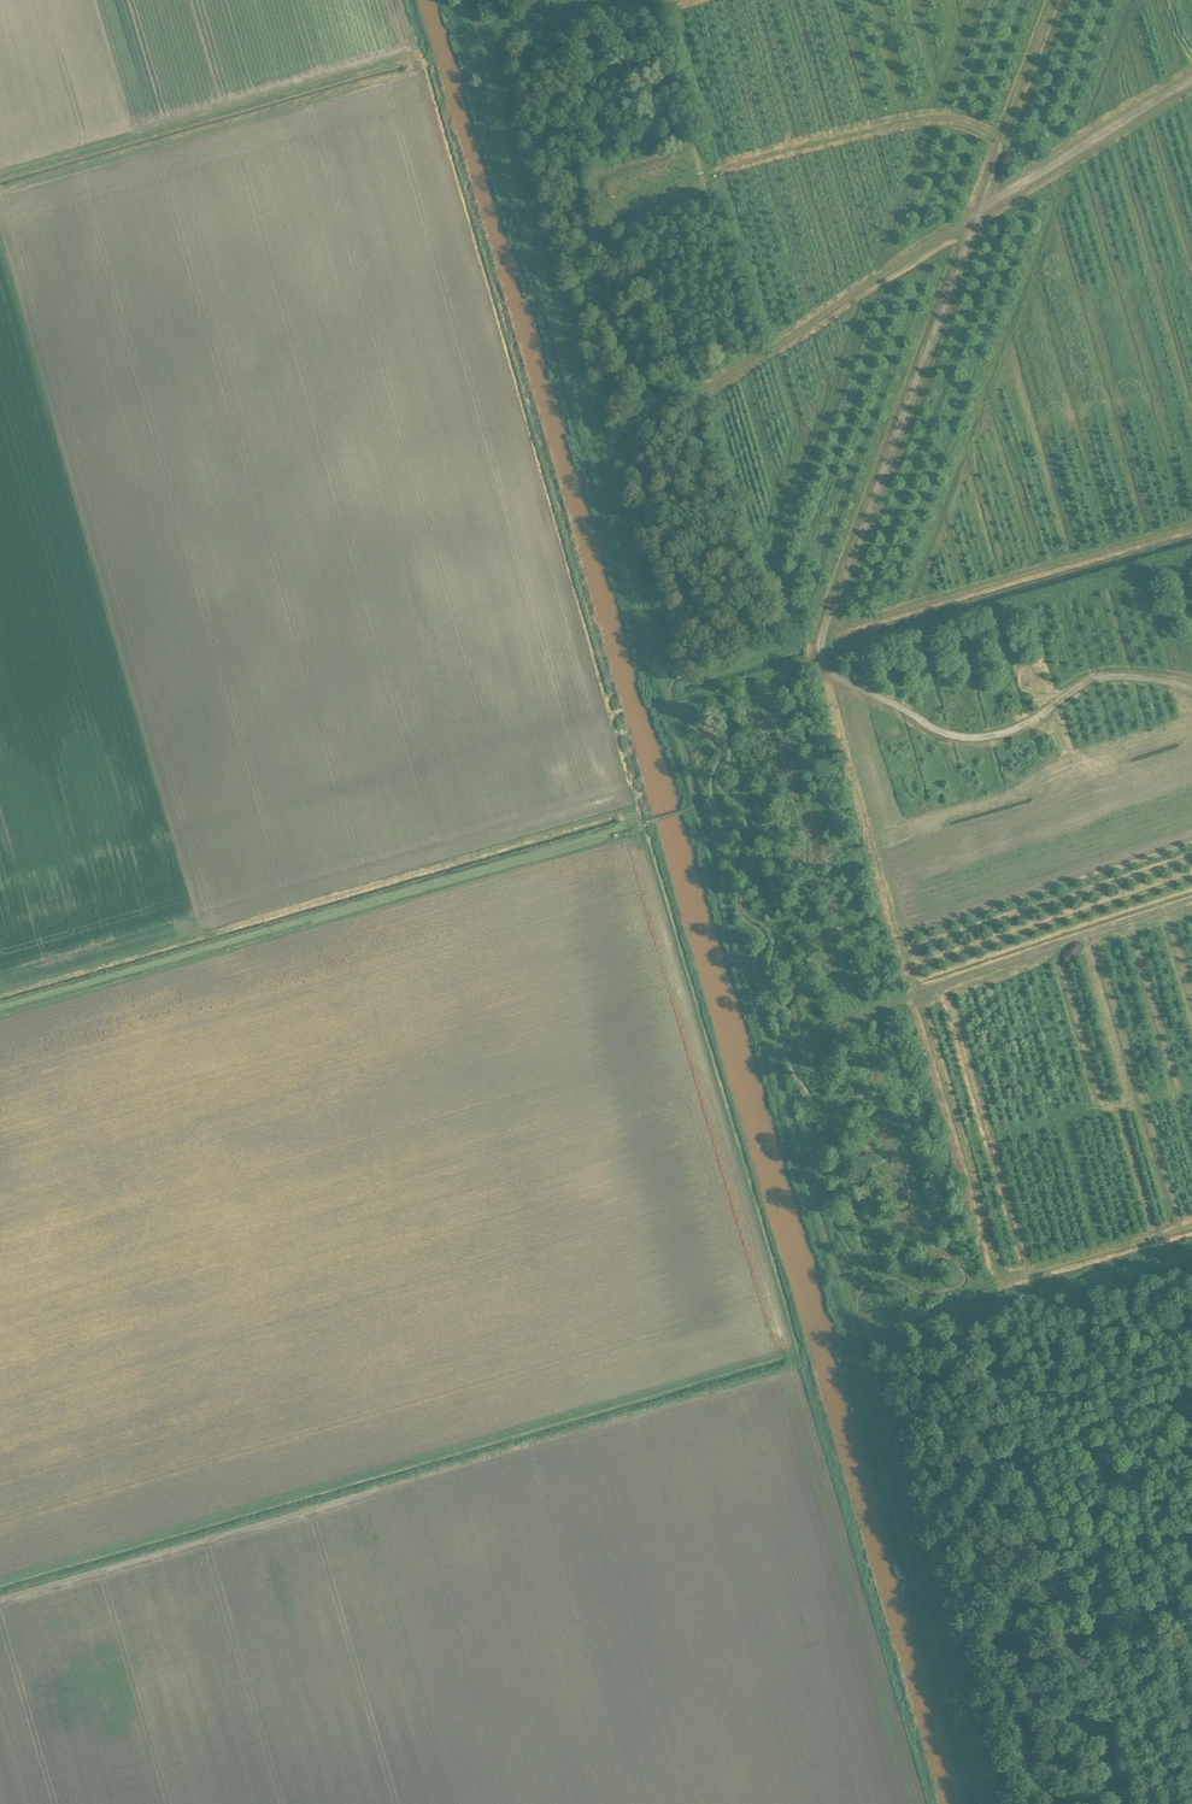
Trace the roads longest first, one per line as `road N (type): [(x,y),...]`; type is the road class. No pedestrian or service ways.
road 1 (track): [(1191,690),(1102,678),(1014,729),(963,737),(838,677),(820,646),(978,214),(1191,79)]
road 2 (track): [(671,708),(831,1254),(859,1322)]
road 3 (track): [(597,455),(978,214)]
road 4 (track): [(1191,903),(911,995),(771,1054)]
road 5 (track): [(1054,1637),(943,1637),(859,1322)]
road 6 (track): [(589,430),(493,102),(485,36)]
road 7 (track): [(589,430),(668,694)]
road 8 (track): [(943,1637),(989,1803)]
road 9 (track): [(1000,148),(1054,0)]

